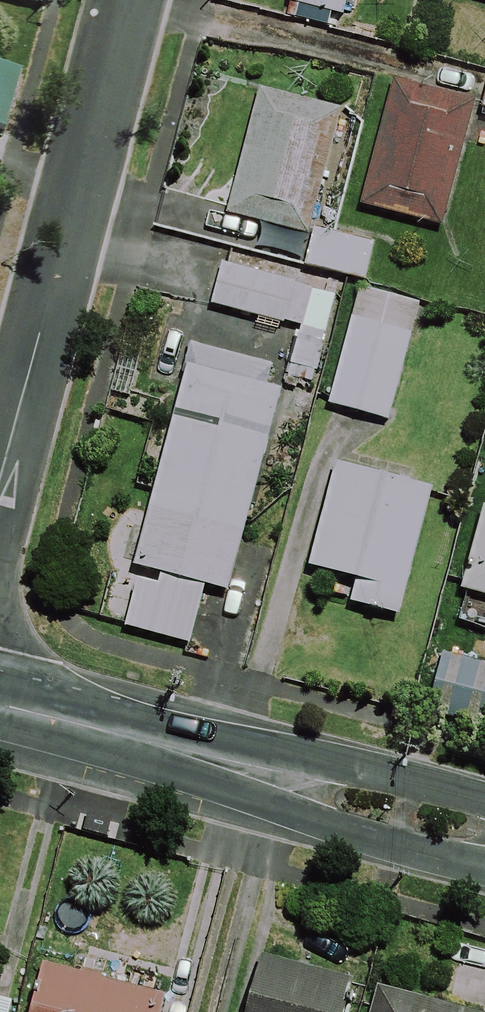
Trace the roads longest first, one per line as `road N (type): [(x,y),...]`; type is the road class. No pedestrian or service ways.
road 1 (tertiary): [(0,705),(484,837)]
road 2 (residential): [(0,476),(124,0)]

